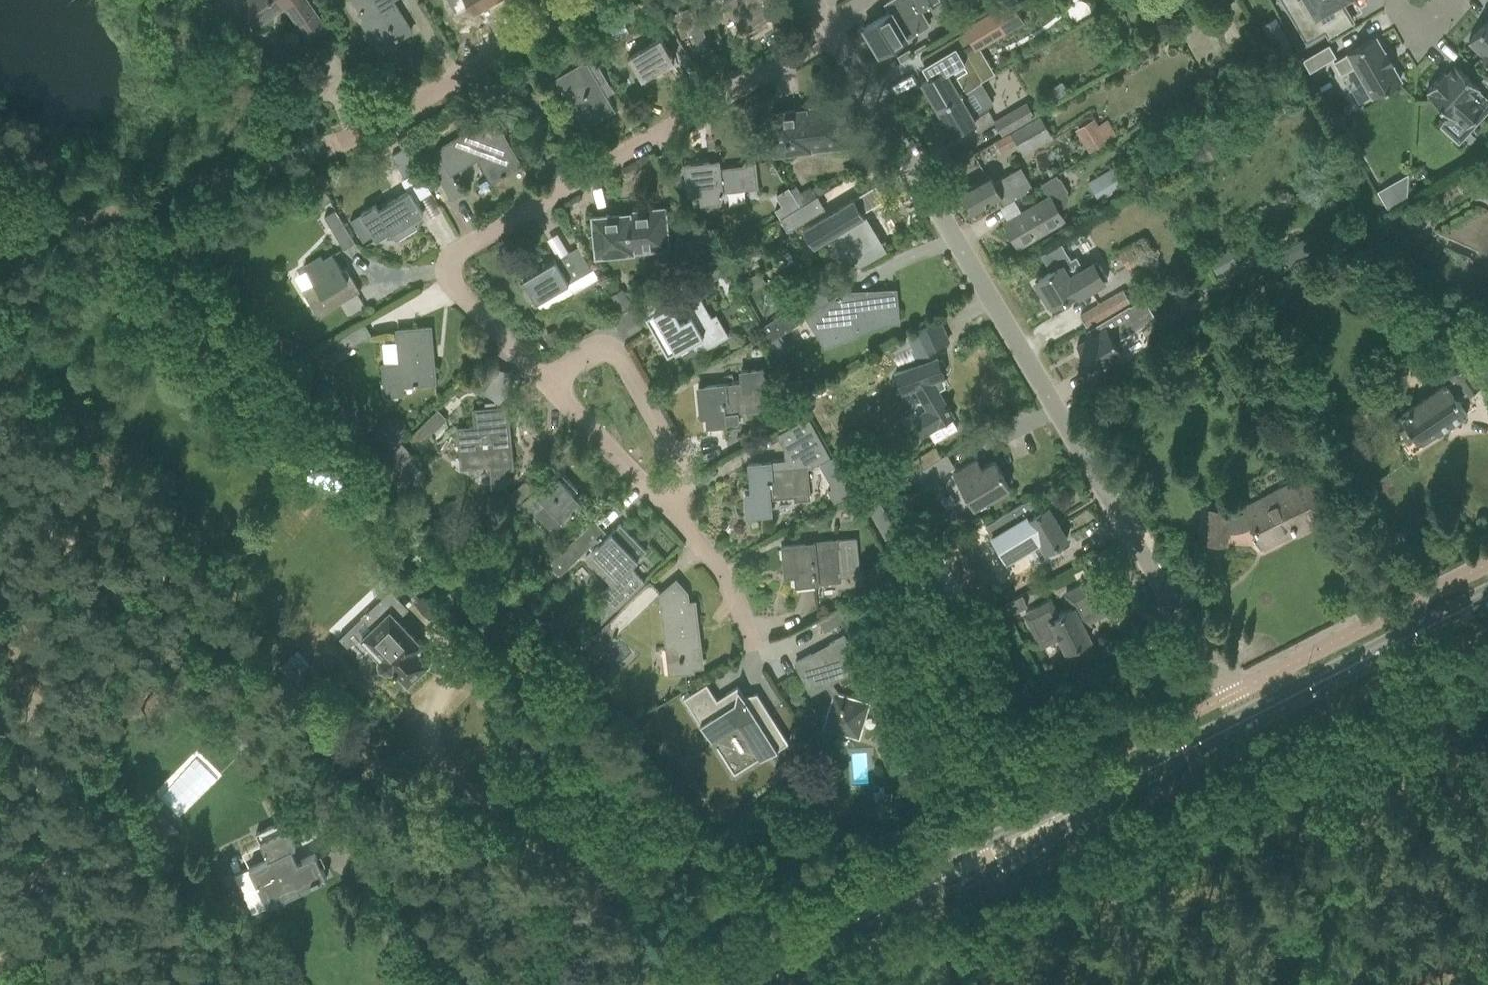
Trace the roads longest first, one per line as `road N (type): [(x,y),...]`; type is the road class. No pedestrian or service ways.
road 1 (residential): [(1227,698),(831,38)]
road 2 (residential): [(540,382),(461,295),(447,275),(454,258),(831,38)]
road 3 (secondary): [(1487,598),(1083,804)]
road 4 (residential): [(1227,698),(1487,564)]
road 5 (residential): [(354,133),(586,0)]
road 6 (residential): [(666,506),(683,468),(620,357),(607,348),(592,351),(540,382)]
road 7 (secondary): [(910,892),(729,984)]
road 8 (secondary): [(910,892),(995,869),(1083,804)]
road 9 (secondary): [(1083,804),(948,859),(910,892)]
road 10 (residential): [(666,506),(540,382)]
road 11 (residential): [(751,637),(718,572),(666,506)]

